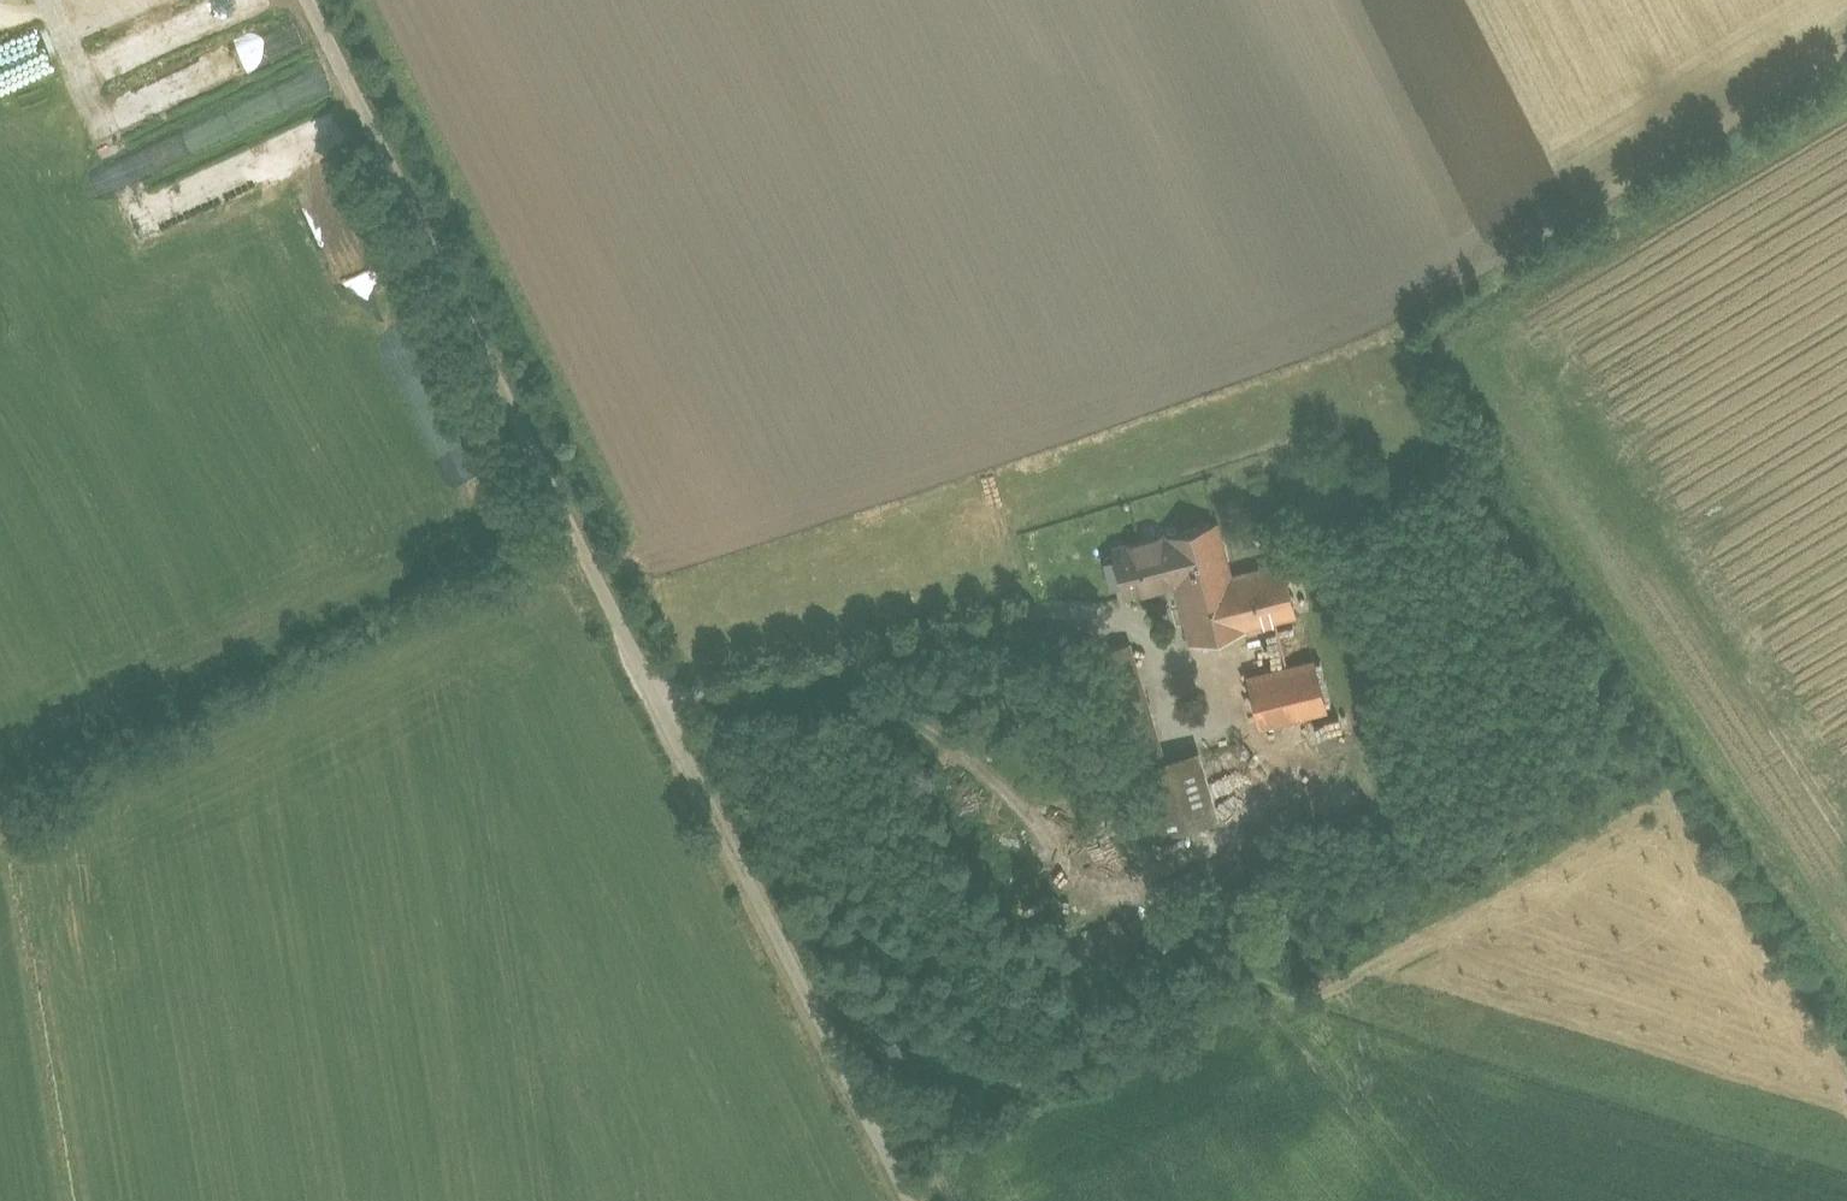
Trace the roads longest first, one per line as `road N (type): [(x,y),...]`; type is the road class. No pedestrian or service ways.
road 1 (unclassified): [(295,0),(904,1200)]

